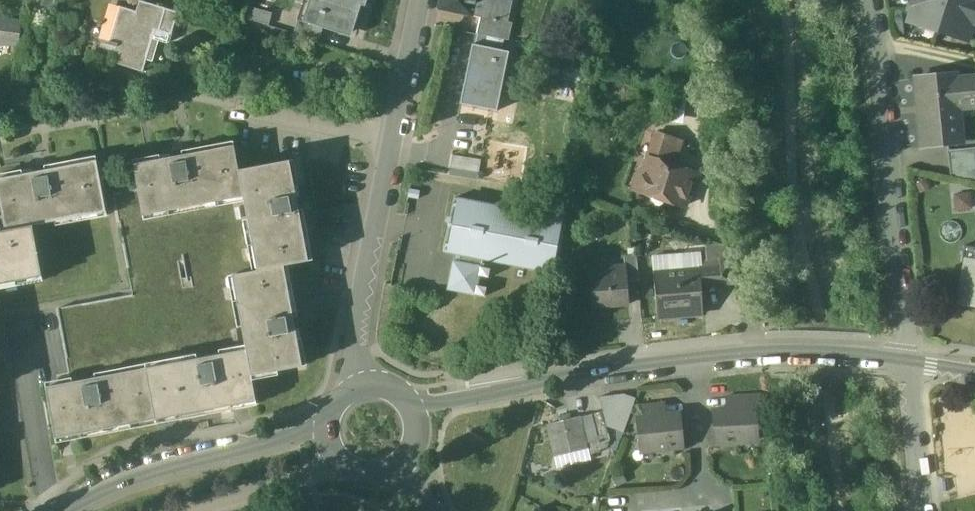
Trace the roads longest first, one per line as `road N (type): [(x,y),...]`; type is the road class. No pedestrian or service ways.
road 1 (residential): [(417,0),(354,340),(357,387)]
road 2 (residential): [(869,0),(908,365)]
road 3 (tertiary): [(696,363),(413,411)]
road 4 (tertiary): [(326,430),(120,483),(67,510)]
road 5 (track): [(788,0),(804,252)]
road 6 (tertiary): [(908,365),(810,357),(696,363)]
road 7 (track): [(828,398),(804,252)]
road 8 (residential): [(923,510),(908,365)]
road 9 (residential): [(696,363),(703,496)]

